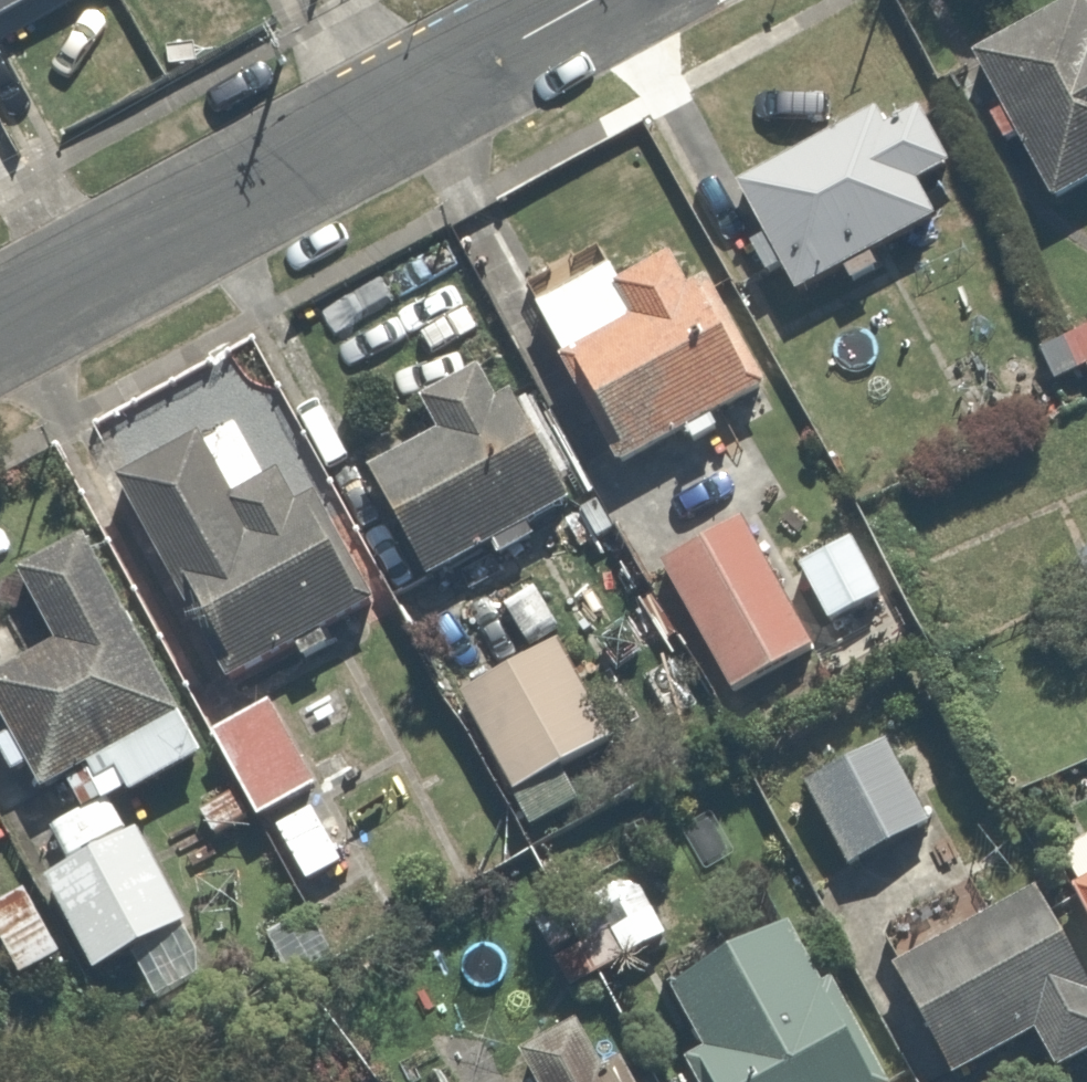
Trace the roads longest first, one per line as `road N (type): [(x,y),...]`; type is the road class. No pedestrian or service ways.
road 1 (unclassified): [(594,0),(0,325)]

